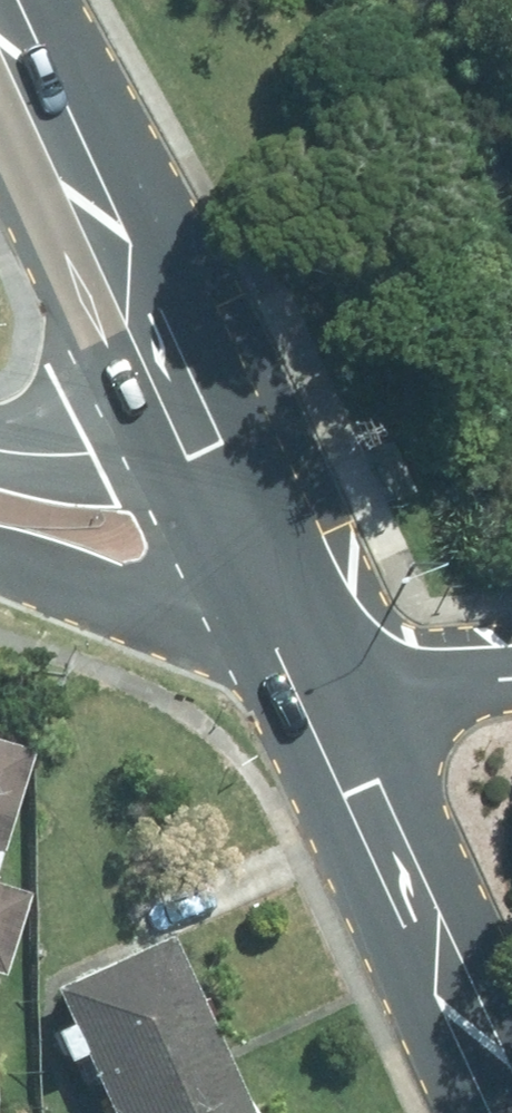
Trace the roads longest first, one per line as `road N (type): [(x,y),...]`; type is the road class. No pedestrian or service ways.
road 1 (secondary): [(0,1),(204,447)]
road 2 (secondary): [(323,706),(504,1112)]
road 3 (residential): [(263,581),(157,590),(0,545)]
road 4 (residential): [(0,478),(103,474),(204,447)]
road 5 (residential): [(323,706),(511,677)]
road 6 (secondary): [(204,447),(263,581)]
road 7 (secondary): [(263,581),(323,706)]

